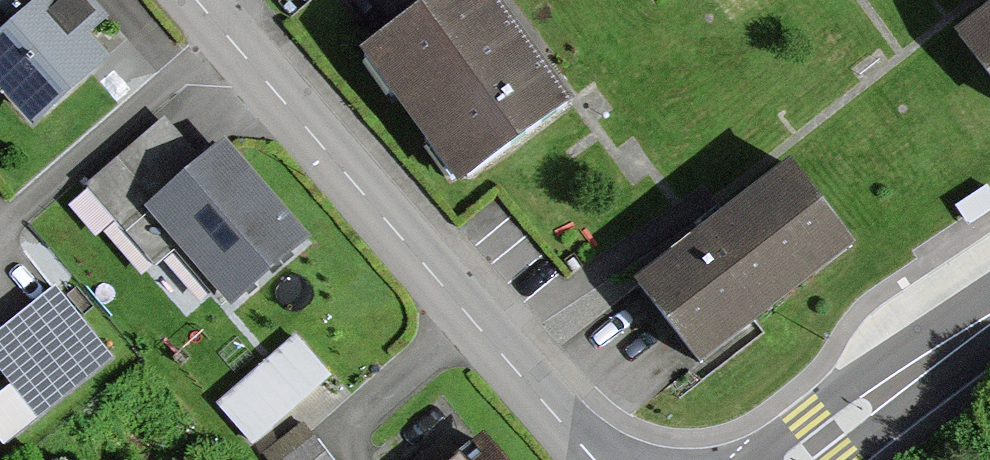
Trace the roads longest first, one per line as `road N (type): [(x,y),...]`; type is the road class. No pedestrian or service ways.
road 1 (residential): [(599,459),(200,0)]
road 2 (secondary): [(800,459),(989,315)]

